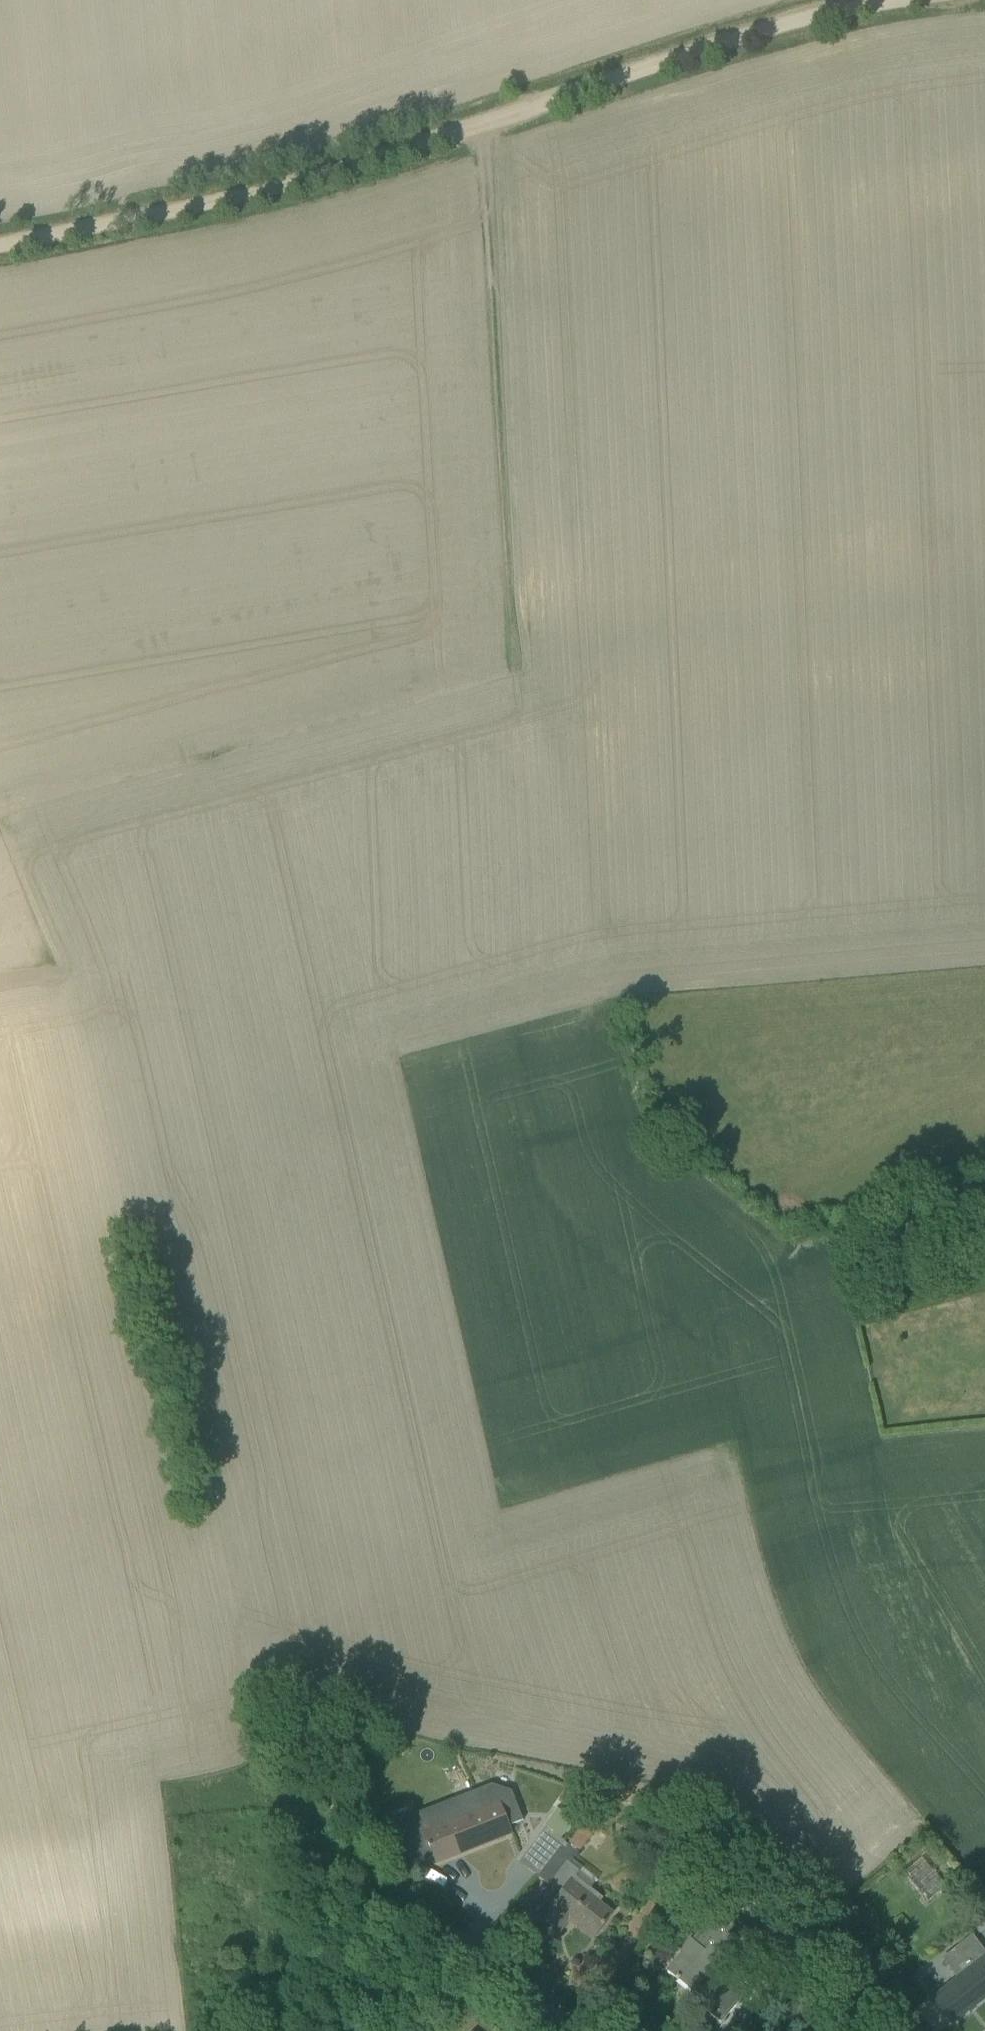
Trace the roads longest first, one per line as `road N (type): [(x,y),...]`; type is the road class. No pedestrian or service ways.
road 1 (track): [(0,245),(195,207),(379,157),(777,21),(882,0)]
road 2 (residential): [(569,2030),(451,1934)]

